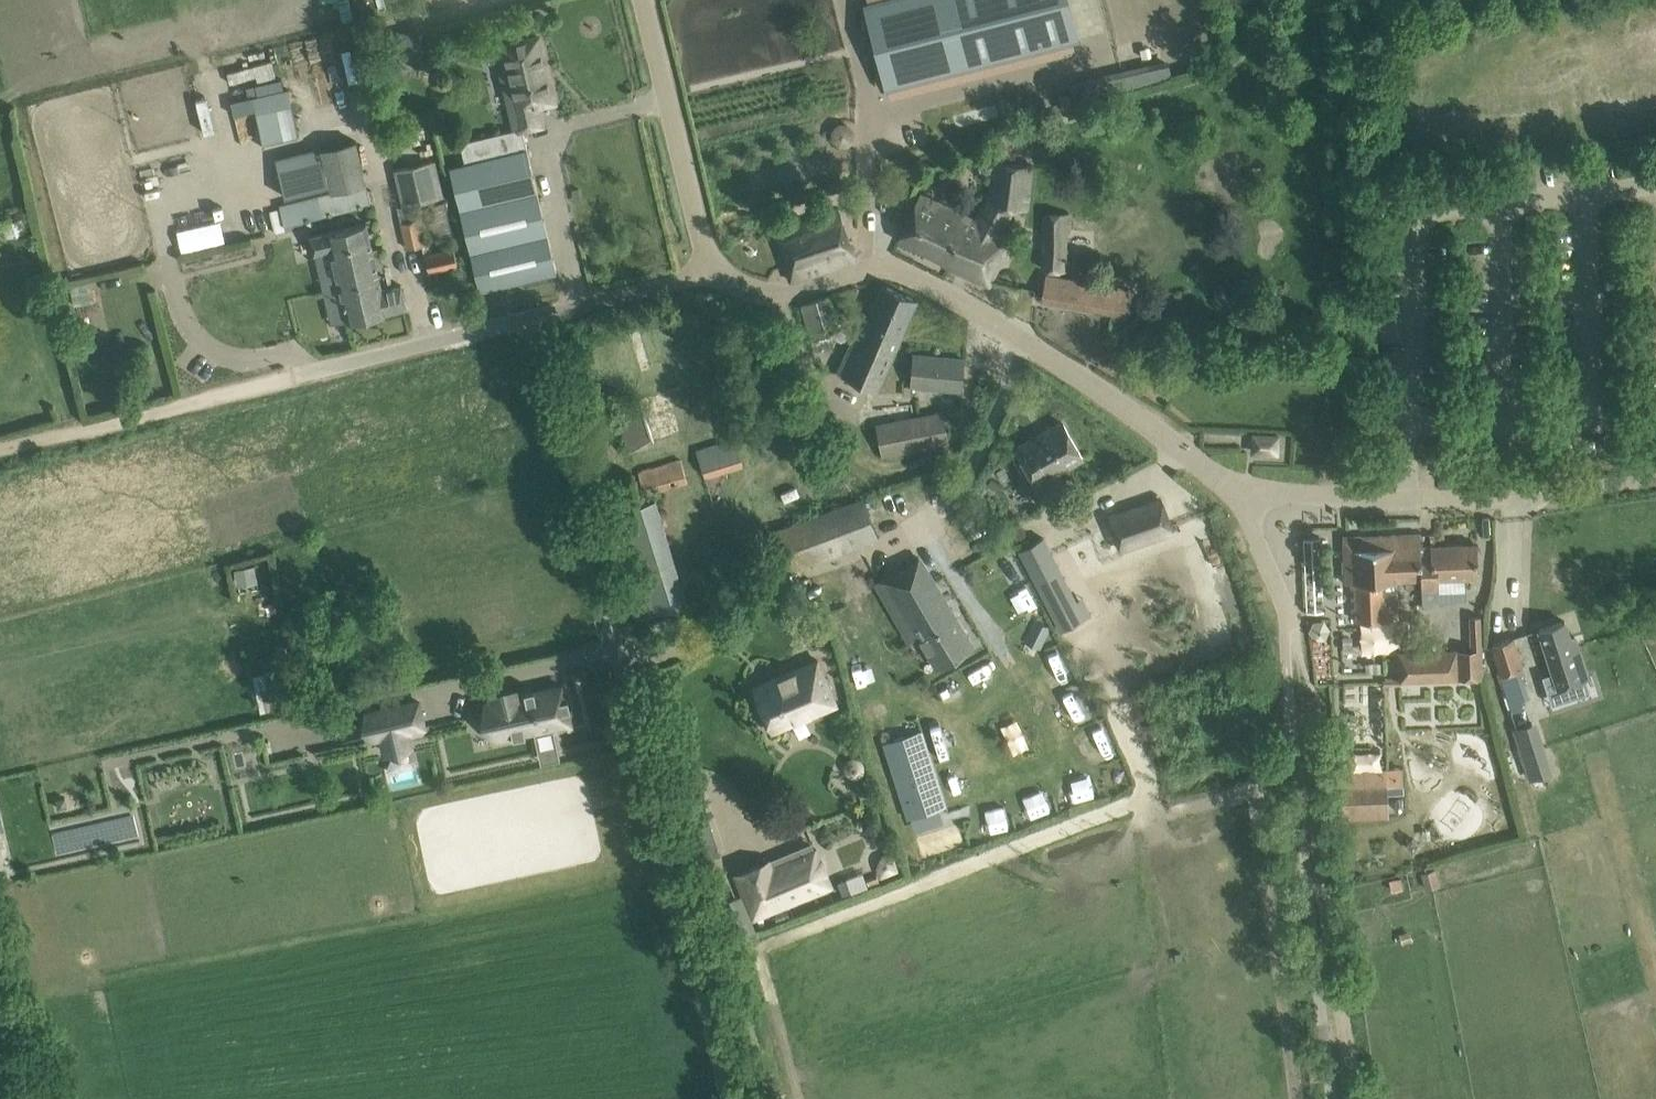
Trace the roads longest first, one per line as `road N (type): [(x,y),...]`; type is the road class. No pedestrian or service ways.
road 1 (unclassified): [(1230,491),(1085,380),(898,267),(784,293),(751,292),(713,274)]
road 2 (unclassified): [(653,821),(534,318)]
road 3 (residential): [(1230,491),(1412,500),(1655,480)]
road 4 (track): [(0,451),(296,375)]
road 5 (track): [(720,1098),(653,821)]
road 6 (unclassified): [(713,274),(643,0)]
road 7 (unclassified): [(296,375),(534,318)]
road 8 (unclassified): [(534,318),(713,274)]

